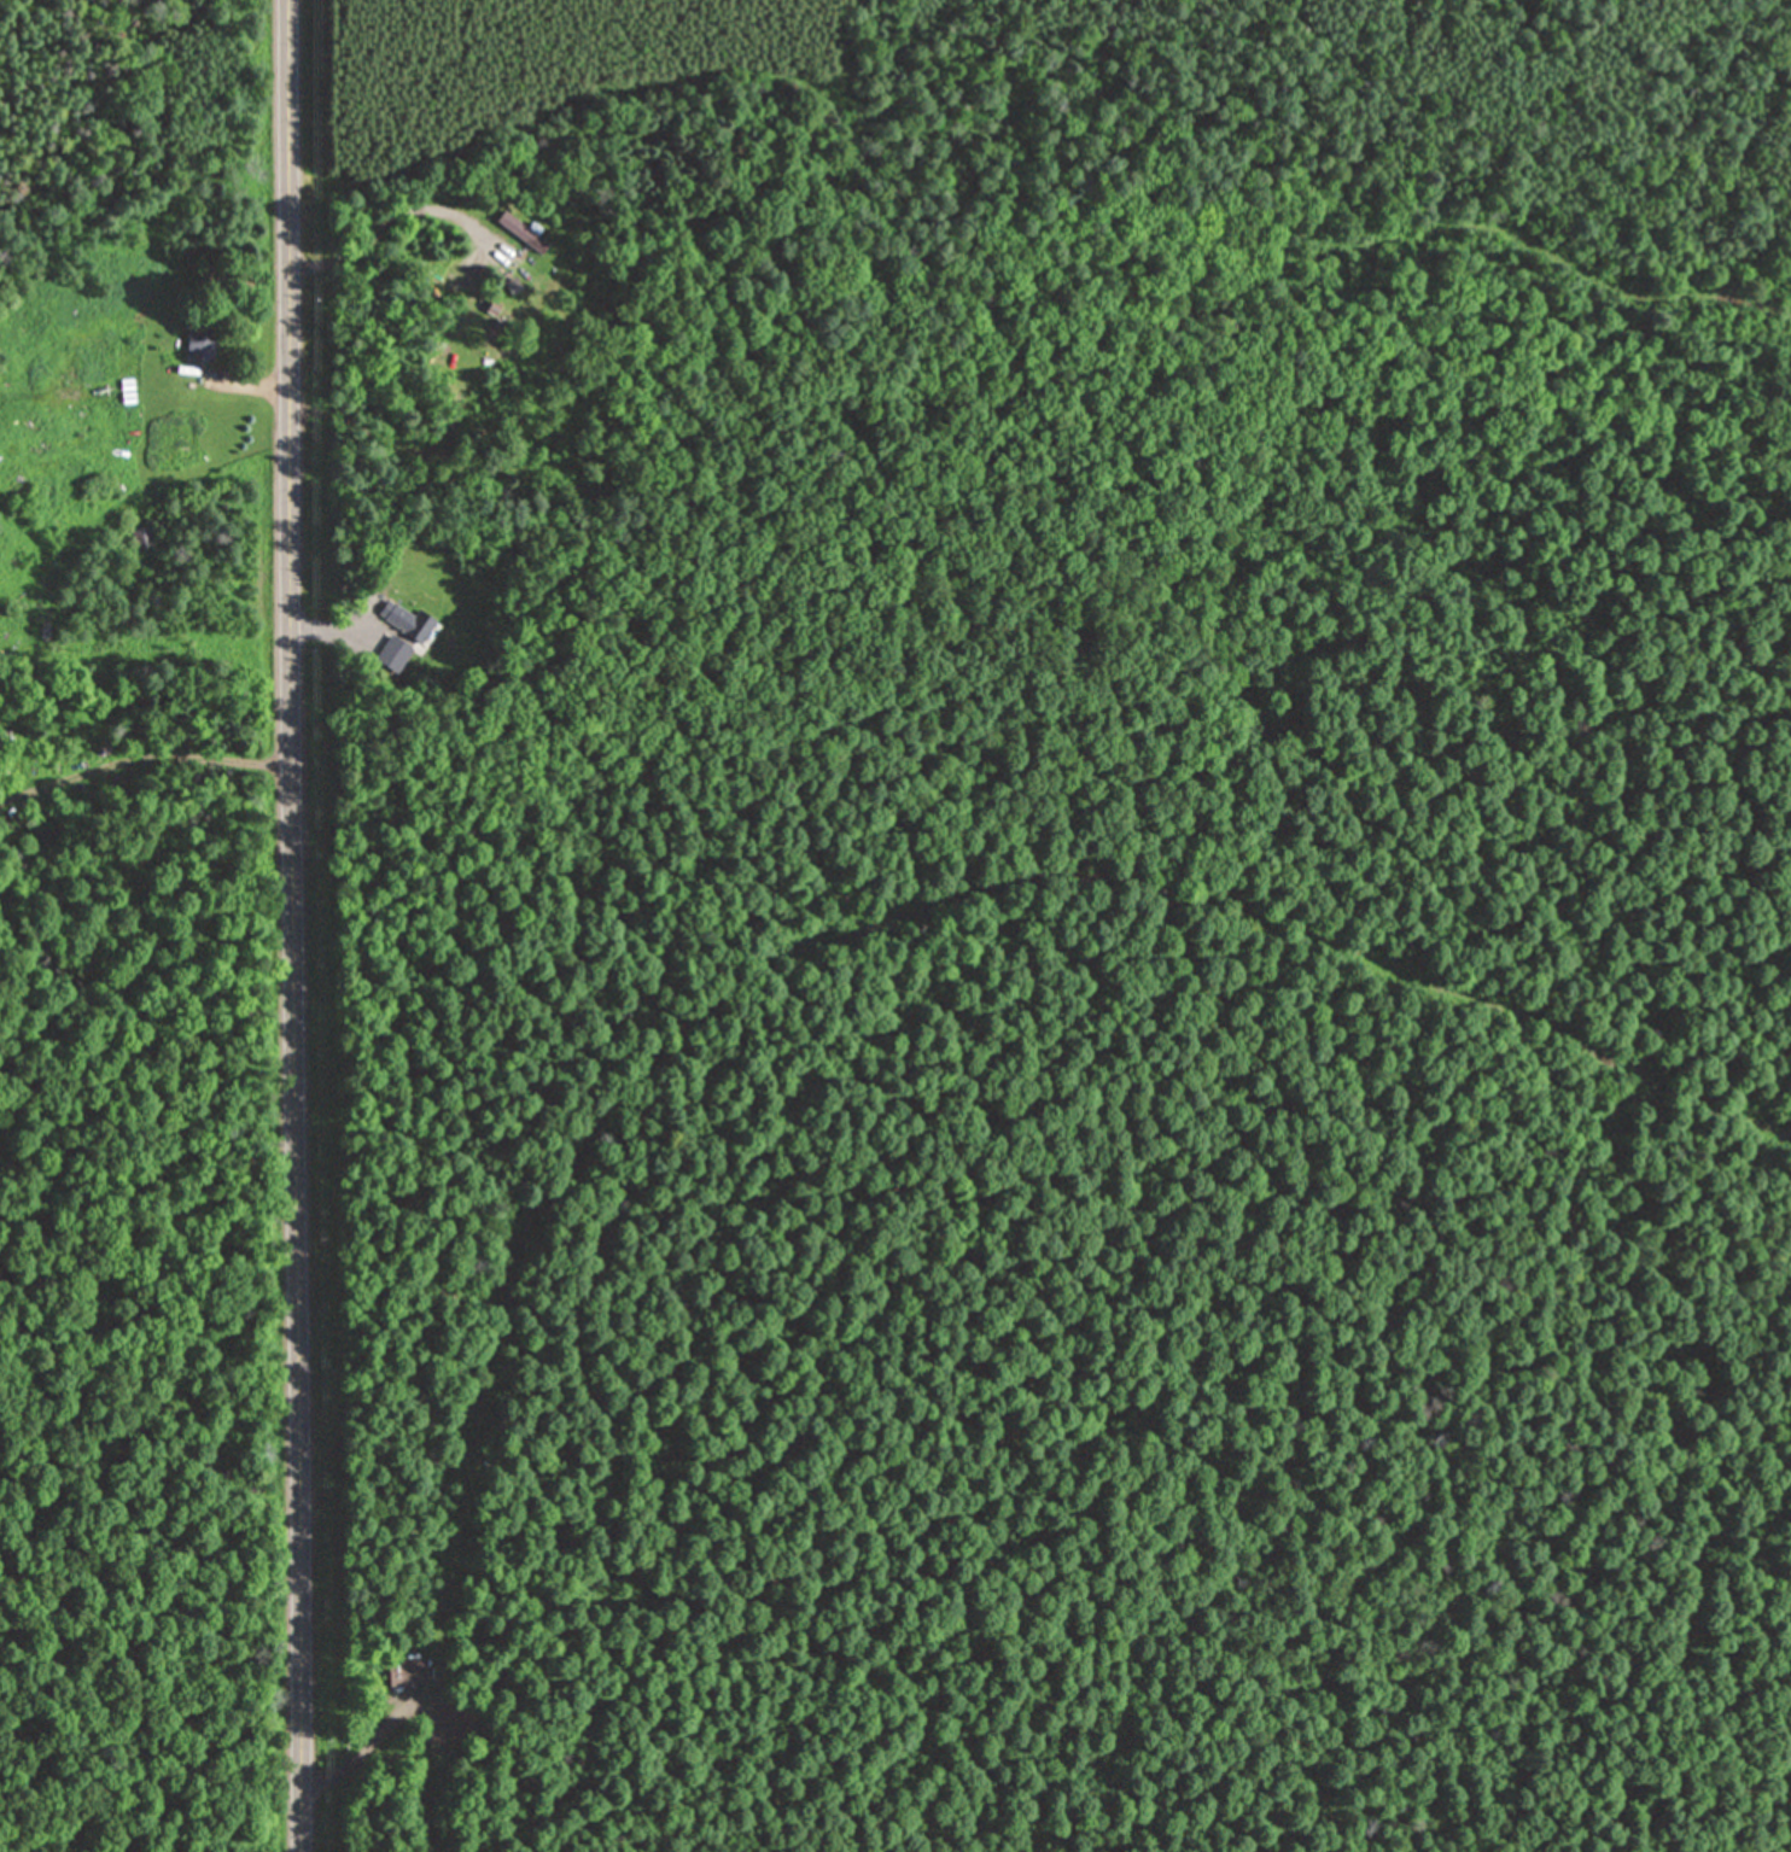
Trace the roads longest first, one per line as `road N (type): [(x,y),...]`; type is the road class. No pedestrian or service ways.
road 1 (primary): [(299,1851),(287,0)]

